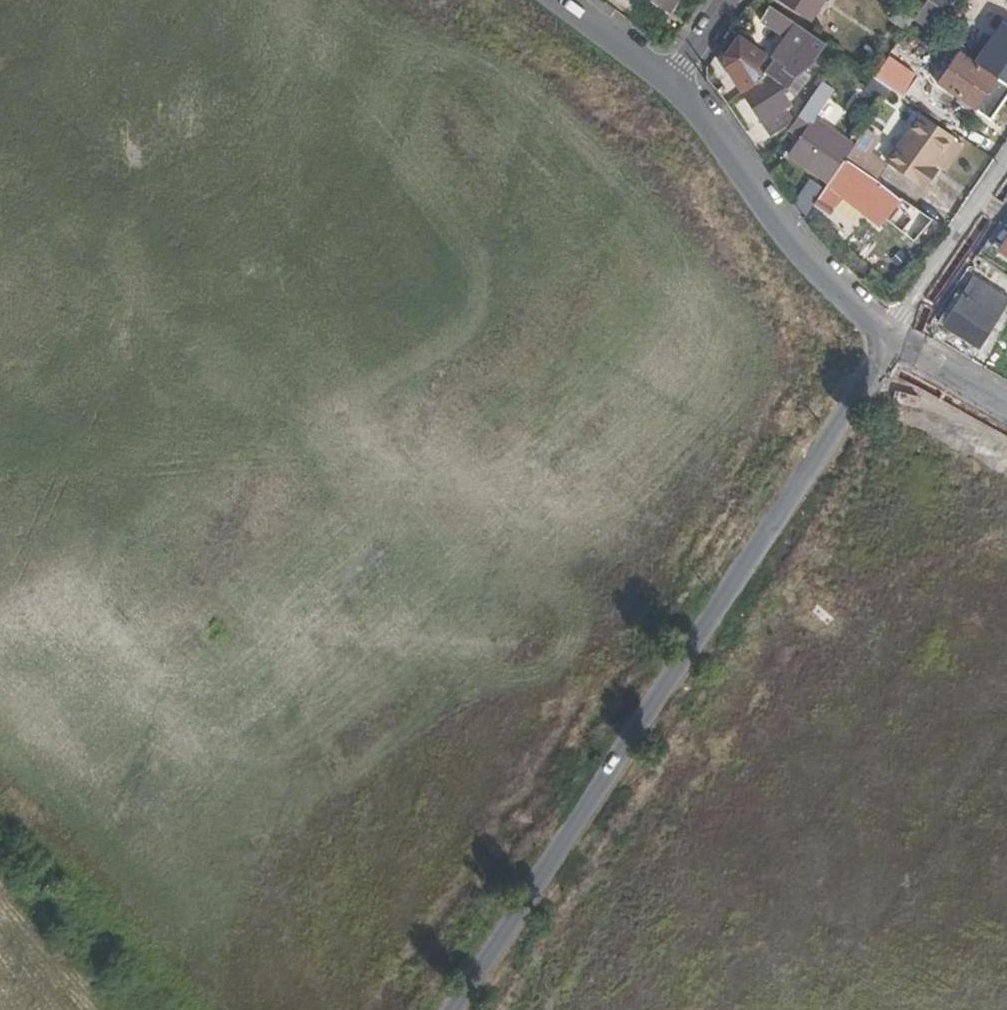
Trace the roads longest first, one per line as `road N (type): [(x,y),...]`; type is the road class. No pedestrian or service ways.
road 1 (residential): [(898,340),(456,1009)]
road 2 (residential): [(670,84),(738,164),(791,252),(832,296),(898,340)]
road 3 (residential): [(898,340),(1006,179)]
road 4 (residential): [(558,0),(670,84)]
road 5 (residential): [(898,340),(1006,404)]

